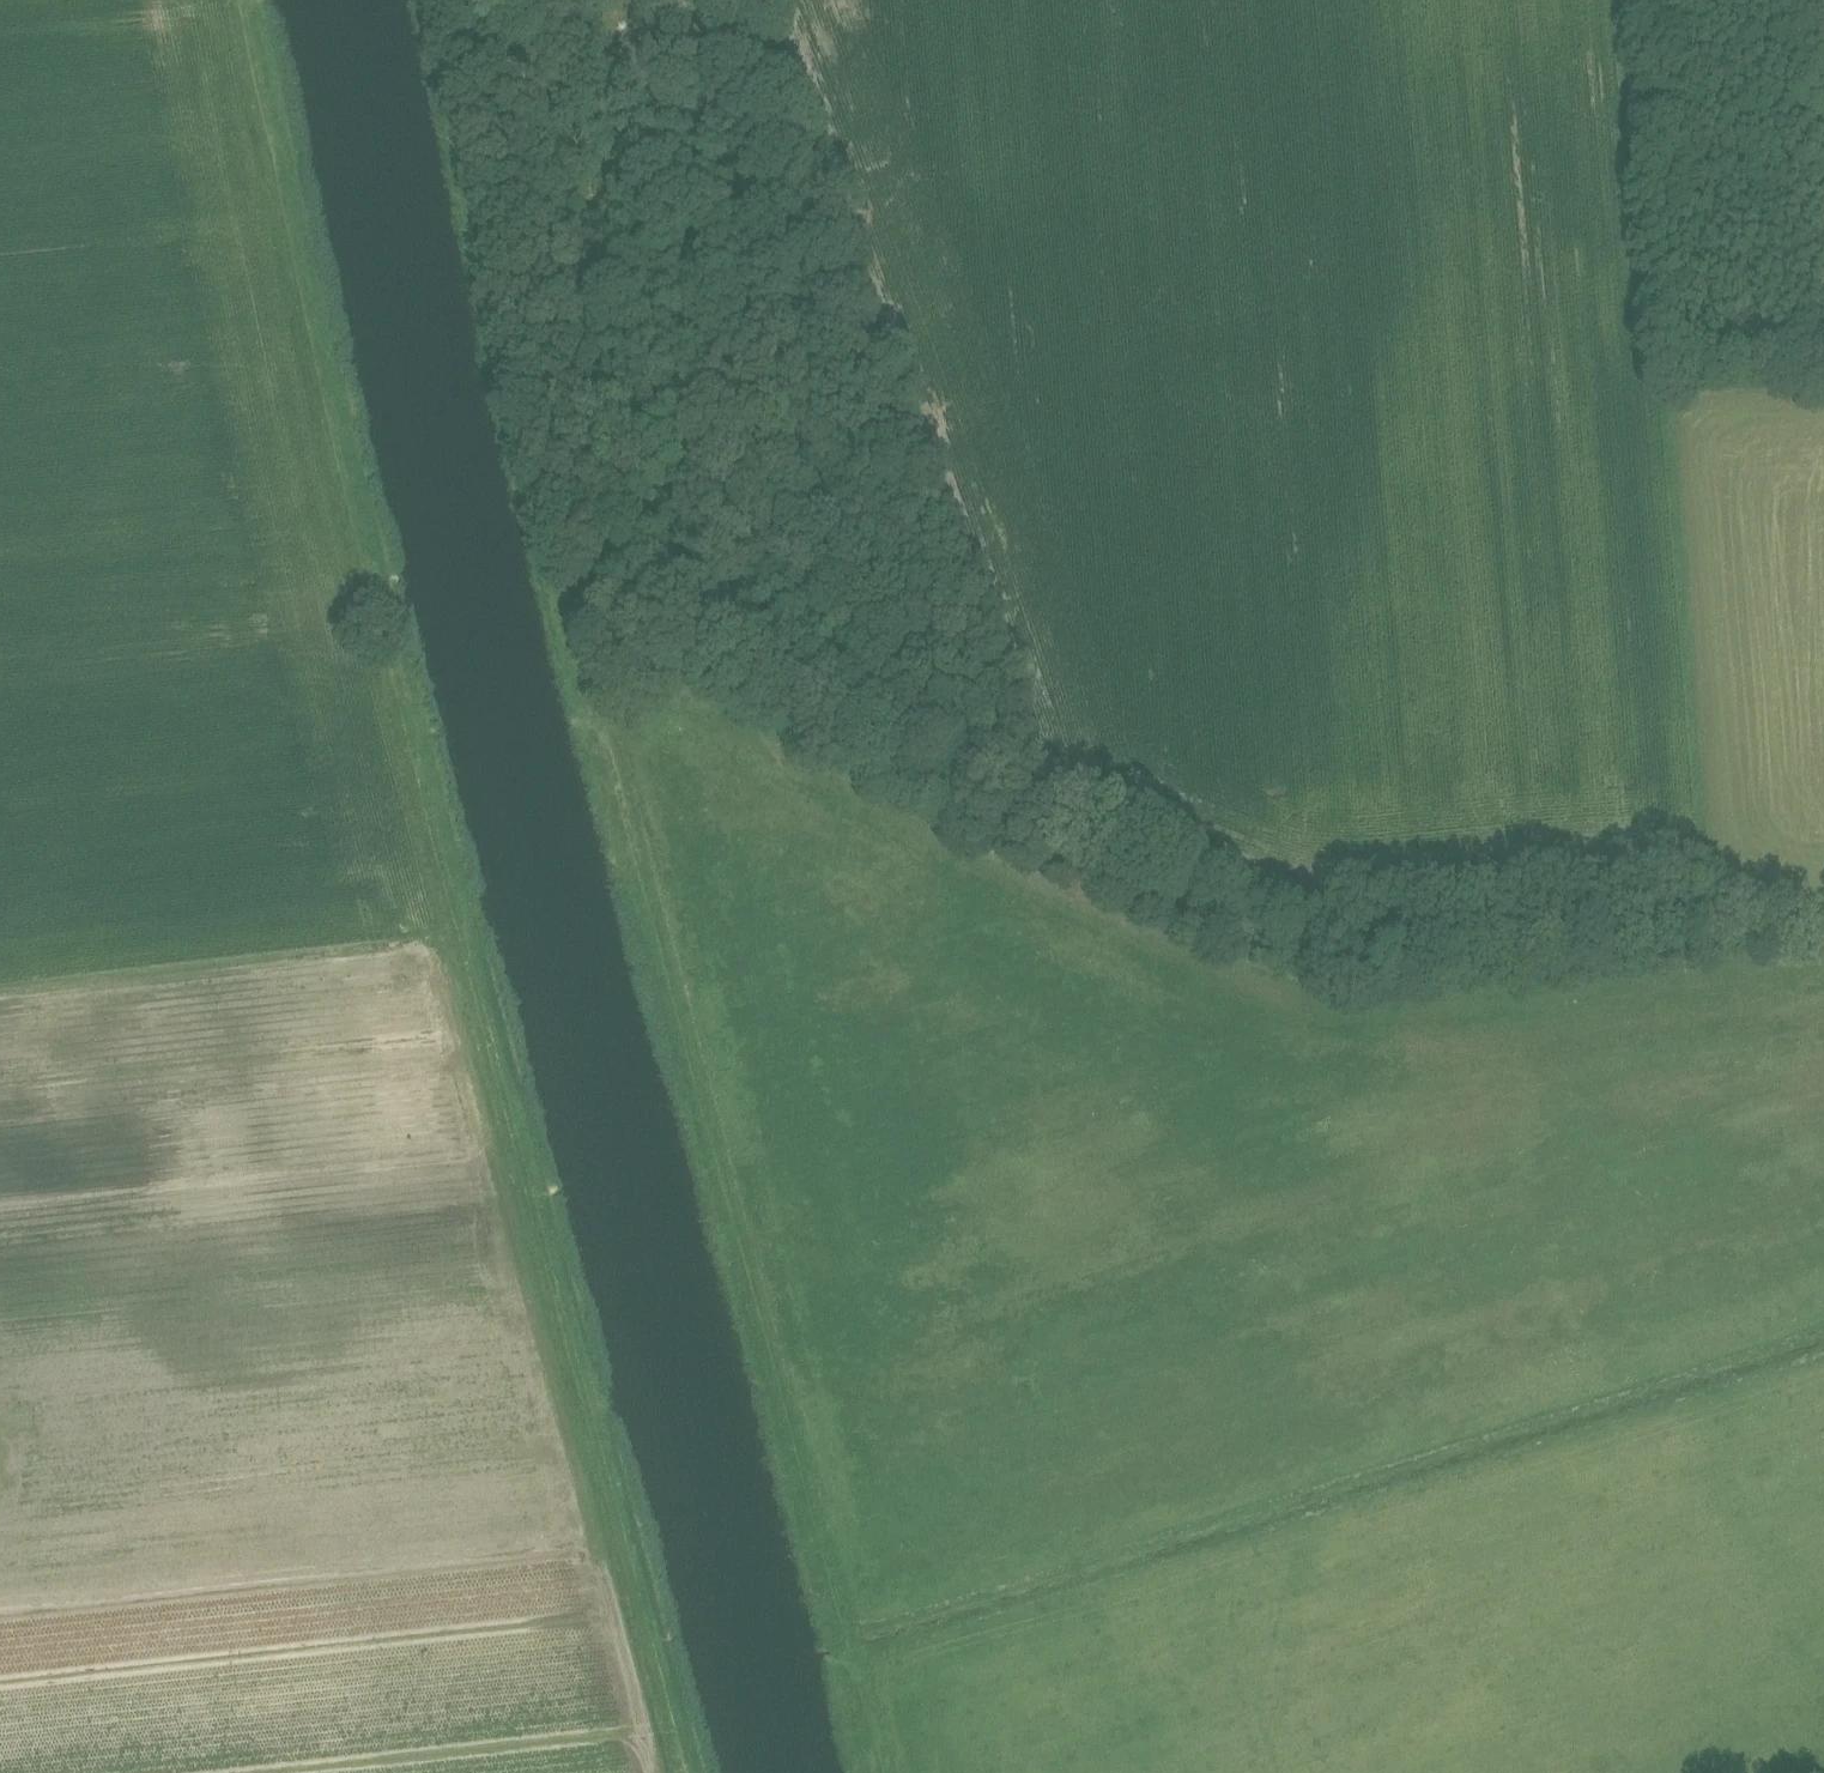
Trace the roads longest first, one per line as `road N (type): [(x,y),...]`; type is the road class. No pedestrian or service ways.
road 1 (track): [(682,1772),(341,479),(245,0)]
road 2 (track): [(876,1772),(529,450),(442,0)]

